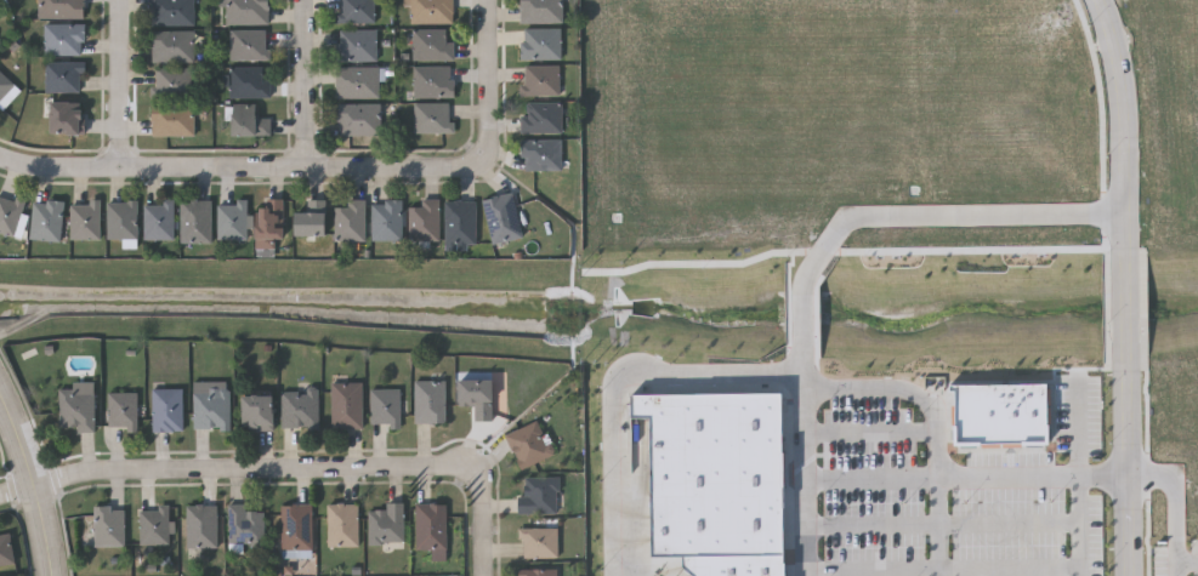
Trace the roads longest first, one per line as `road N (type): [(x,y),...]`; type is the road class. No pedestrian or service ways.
road 1 (residential): [(493,167),(100,175),(23,169),(0,158)]
road 2 (residential): [(41,490),(141,468),(452,464),(470,472)]
road 3 (tertiary): [(54,575),(41,490),(0,389)]
road 4 (residential): [(121,173),(123,0)]
road 5 (residential): [(306,171),(303,0)]
road 6 (residential): [(490,0),(493,167)]

